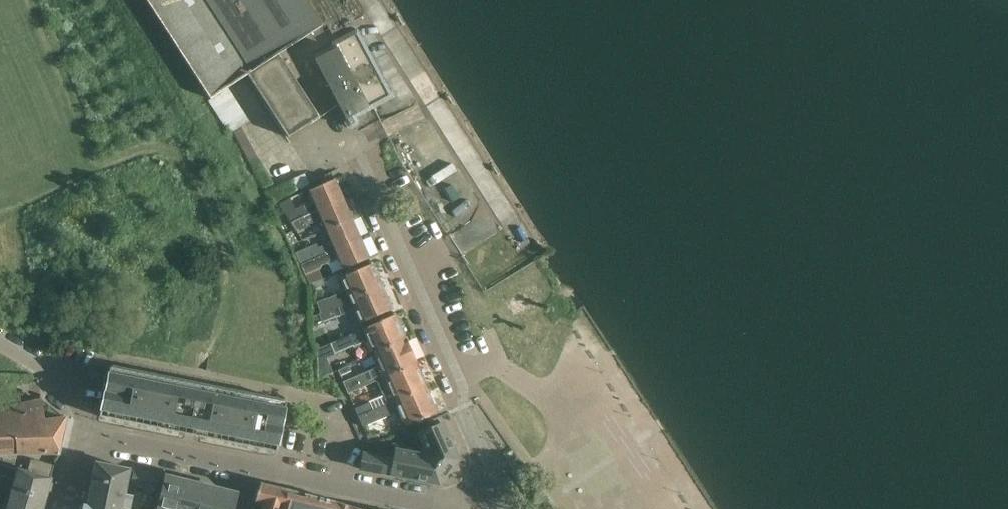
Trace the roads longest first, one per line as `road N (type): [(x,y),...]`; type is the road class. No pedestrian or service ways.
road 1 (residential): [(510,508),(362,156),(335,135),(300,156)]
road 2 (residential): [(445,508),(86,434)]
road 3 (residential): [(86,434),(54,366),(0,334)]

